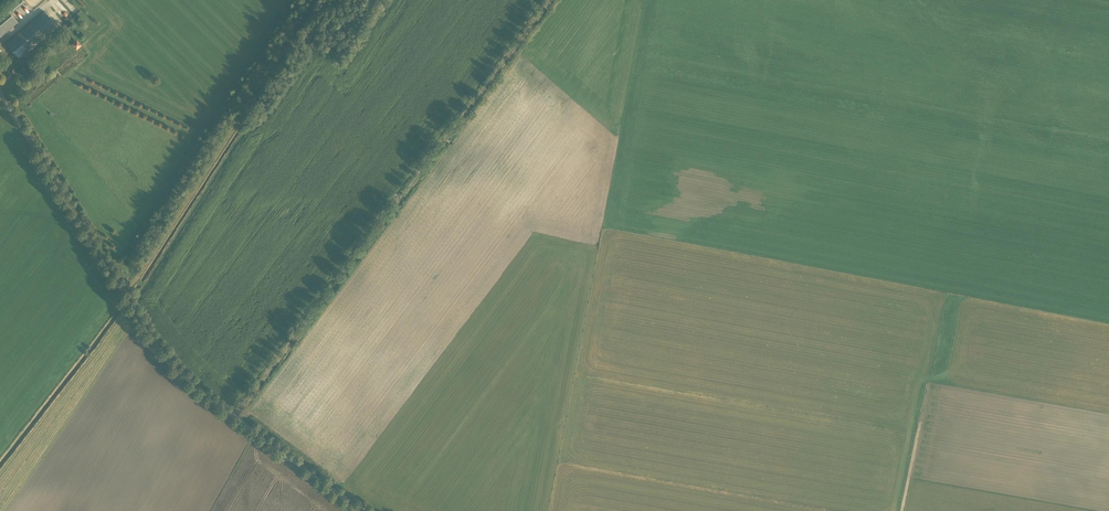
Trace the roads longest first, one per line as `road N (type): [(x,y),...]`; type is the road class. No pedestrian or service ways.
road 1 (unclassified): [(367,510),(176,369),(0,88)]
road 2 (track): [(236,415),(553,0)]

